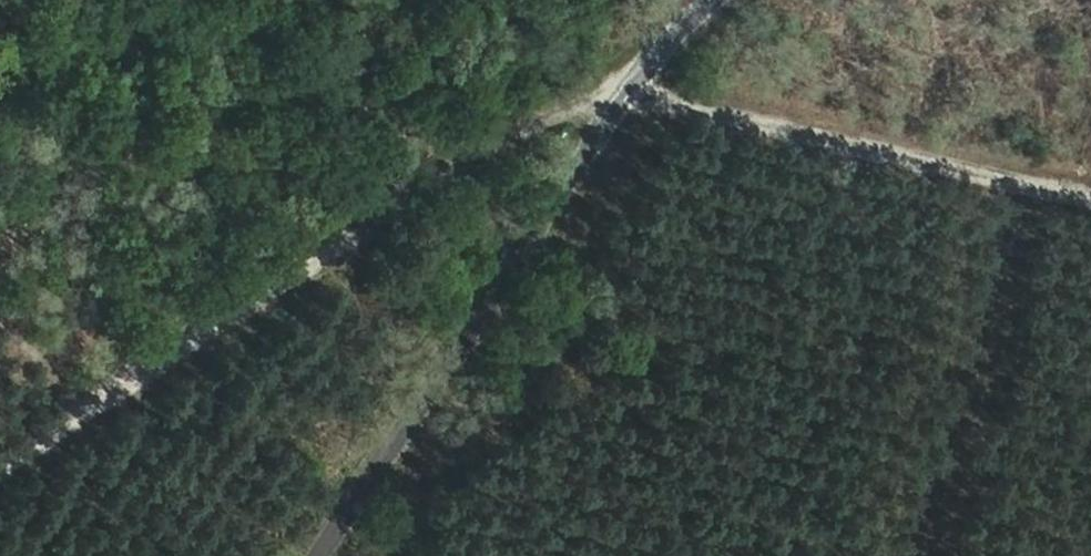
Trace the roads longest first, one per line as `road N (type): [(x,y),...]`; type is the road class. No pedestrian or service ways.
road 1 (track): [(0,484),(681,38)]
road 2 (residential): [(734,0),(681,38),(333,555)]
road 3 (track): [(645,89),(1090,191)]
road 4 (track): [(422,0),(391,71),(409,127),(470,176),(500,219),(517,278)]

